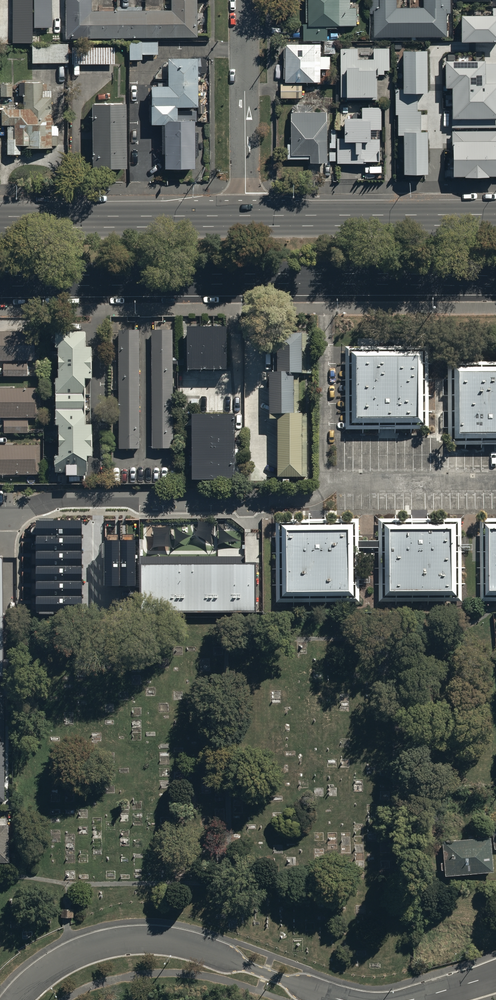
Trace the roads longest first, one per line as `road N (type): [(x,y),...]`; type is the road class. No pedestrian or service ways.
road 1 (primary): [(495,278),(0,281)]
road 2 (unclassified): [(342,999),(189,944),(145,938),(72,953),(16,999)]
road 3 (primary): [(245,219),(495,217)]
road 4 (primary): [(0,222),(245,219)]
road 5 (residential): [(245,0),(245,219)]

